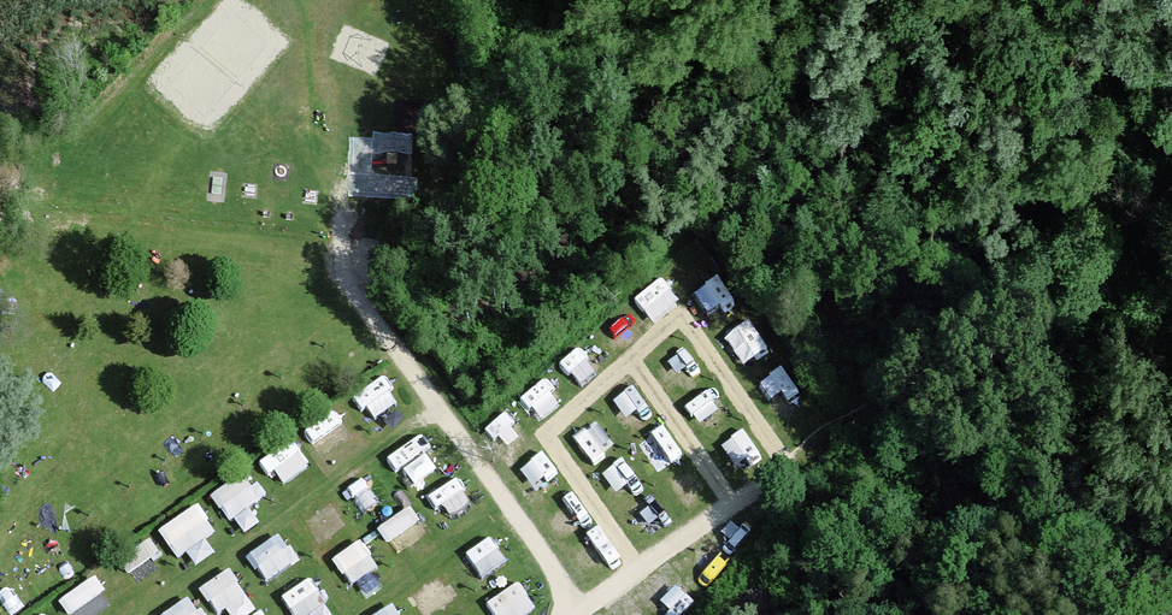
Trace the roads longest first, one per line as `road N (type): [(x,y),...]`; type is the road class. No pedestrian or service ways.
road 1 (track): [(589,614),(1171,178)]
road 2 (track): [(640,576),(545,433),(680,314),(786,465)]
road 3 (track): [(577,614),(339,285),(329,267),(350,197)]
road 4 (track): [(629,358),(732,507)]

